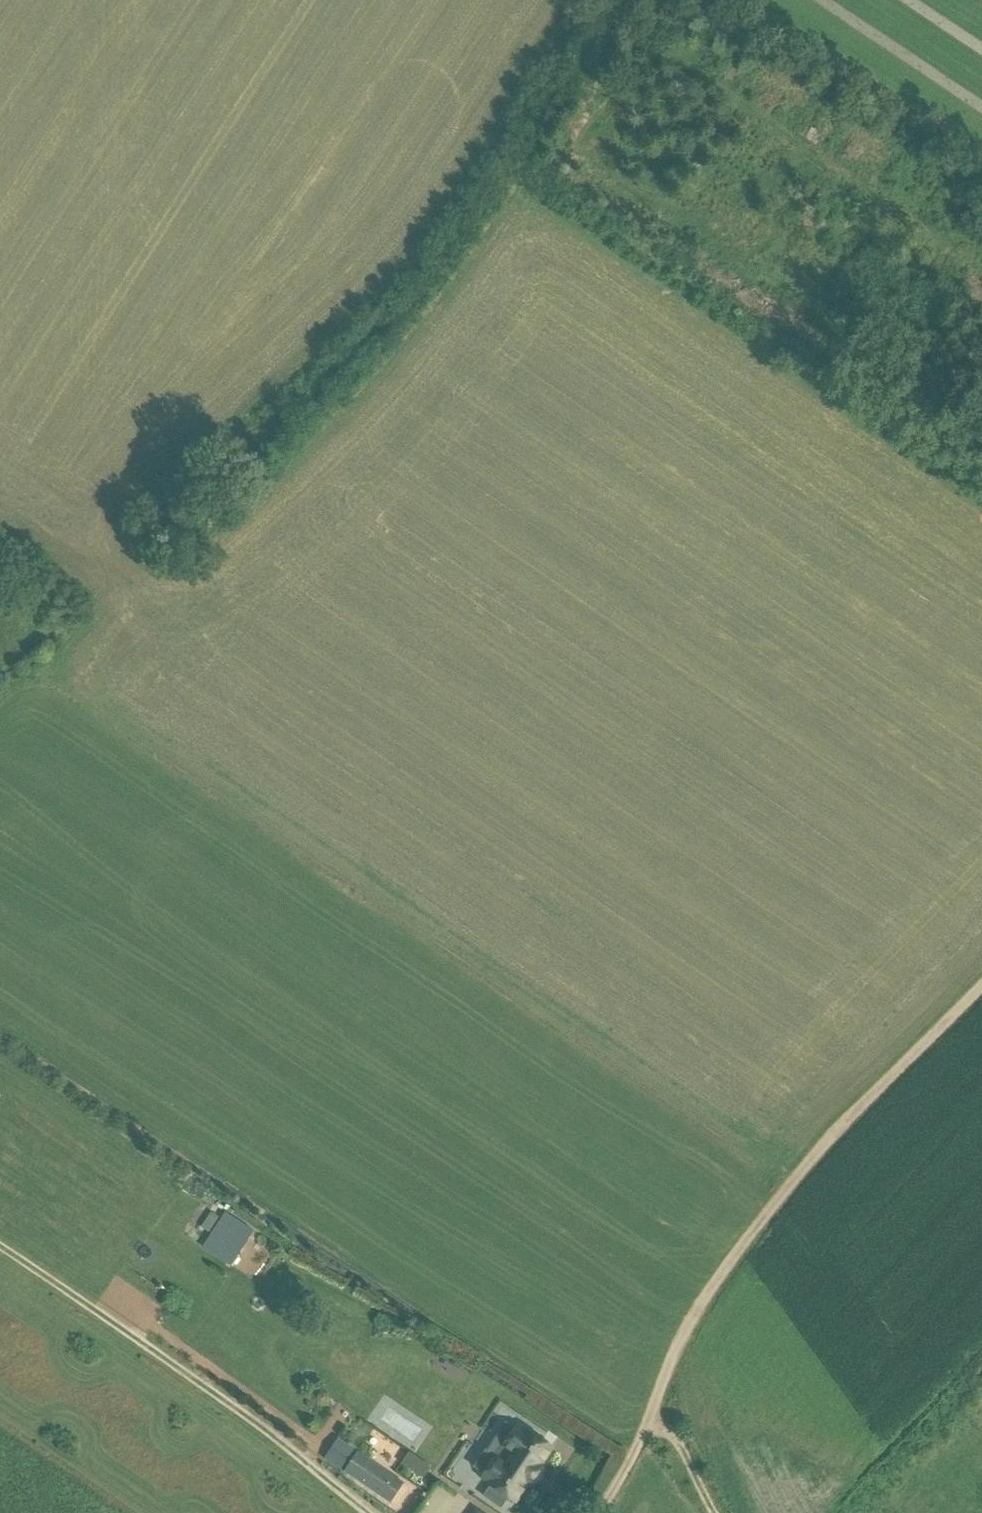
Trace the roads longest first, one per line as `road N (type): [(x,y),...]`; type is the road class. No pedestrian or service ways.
road 1 (track): [(633,1451),(711,1289),(788,1185),(981,983)]
road 2 (track): [(613,183),(742,255),(768,247),(777,202),(808,173),(860,184),(981,249)]

